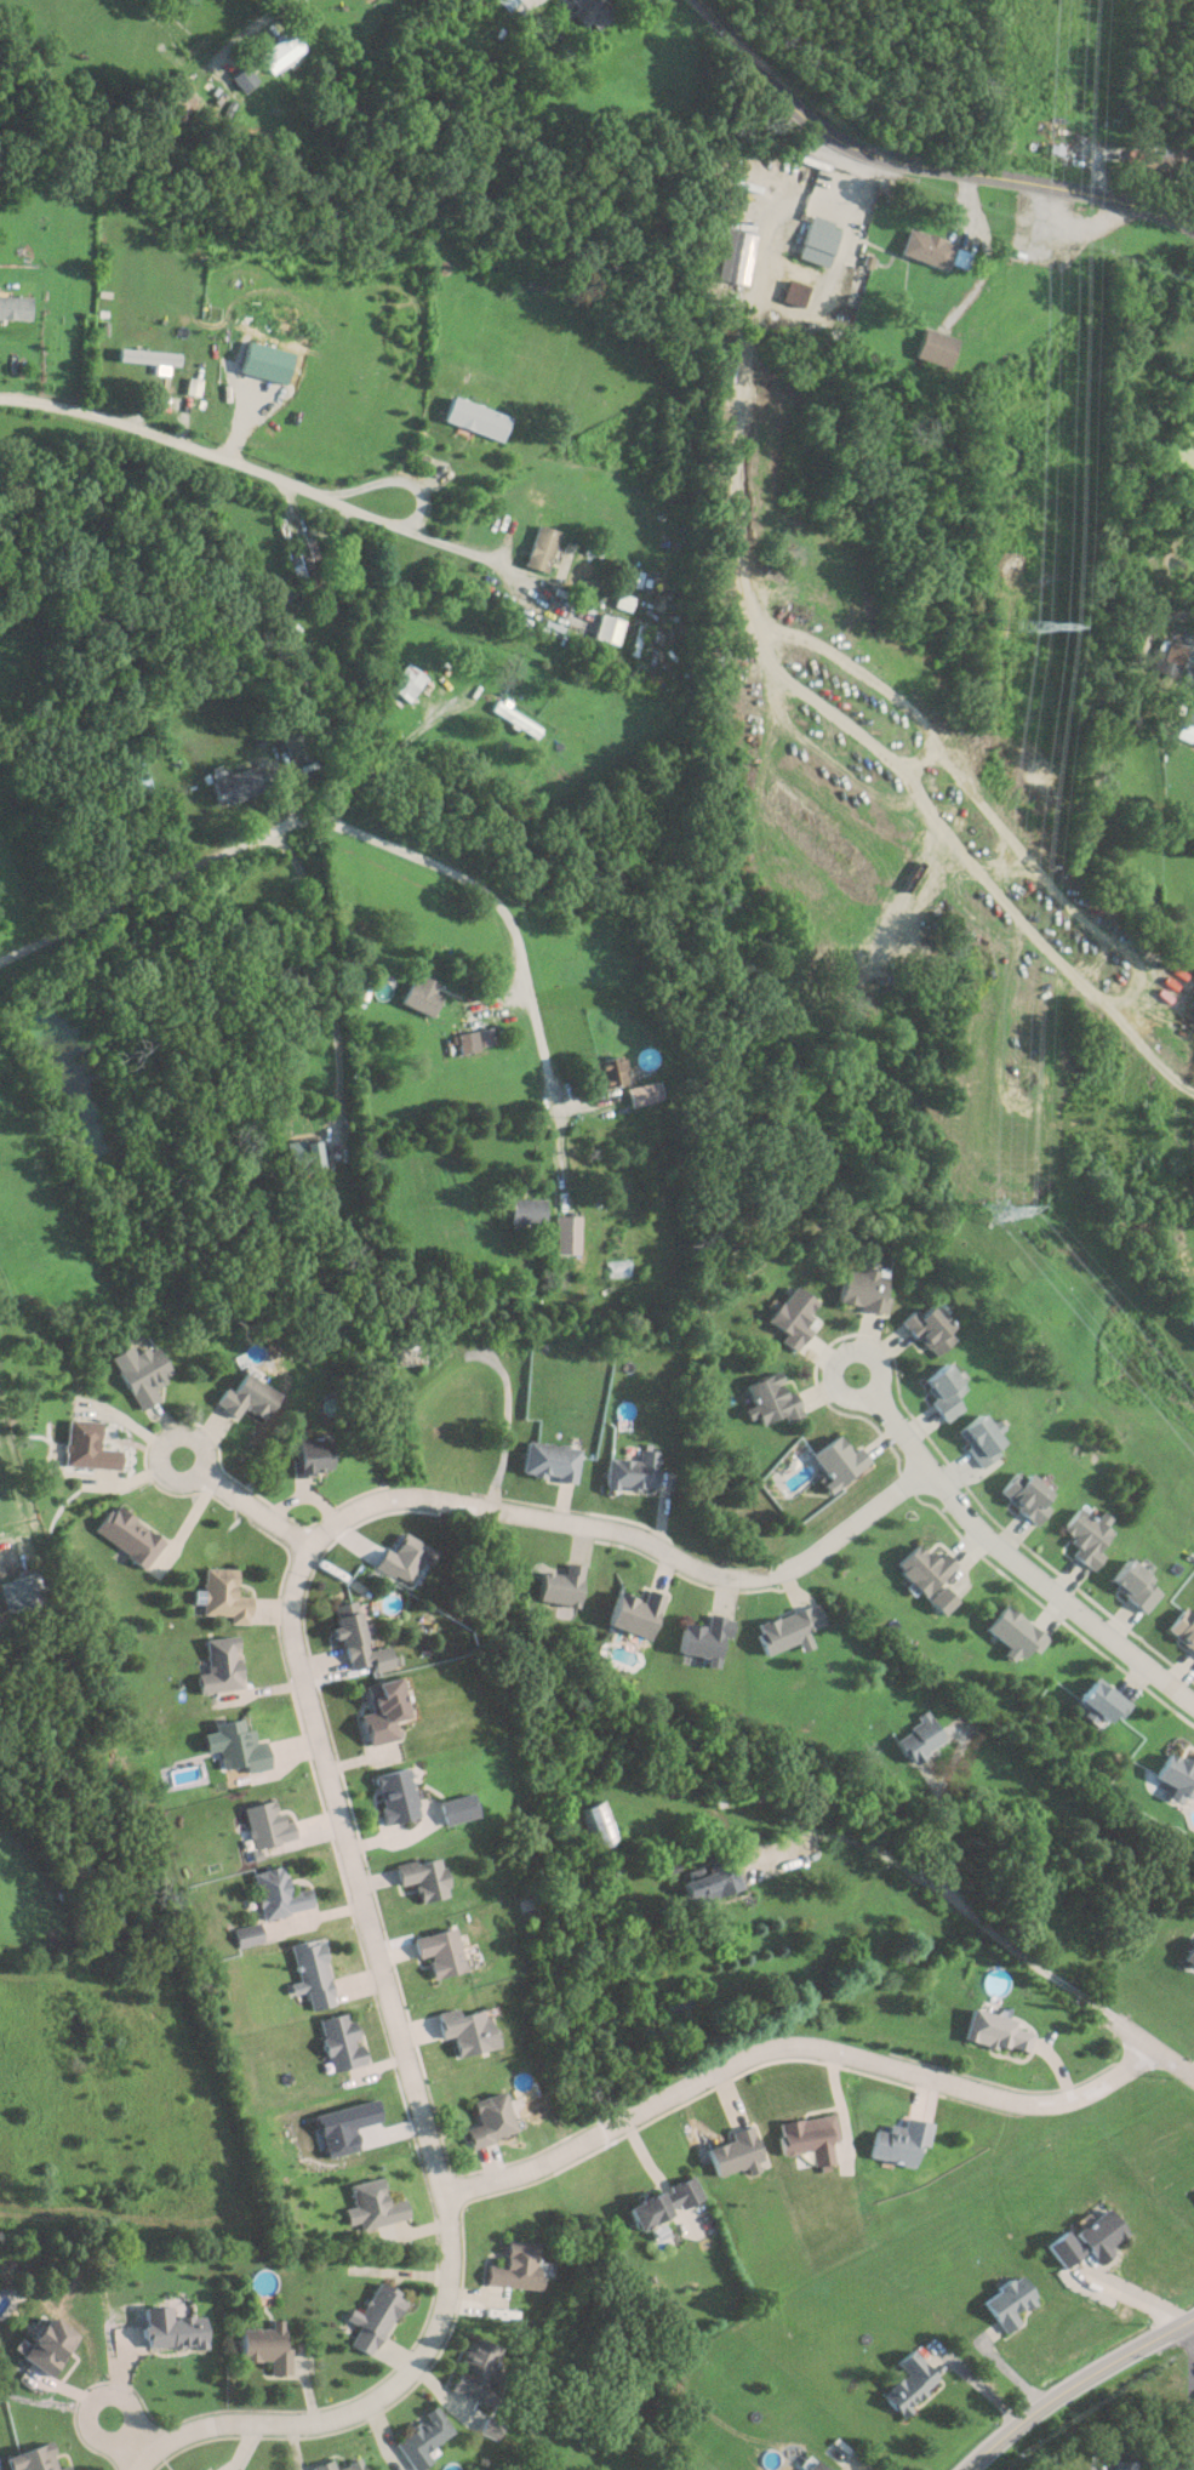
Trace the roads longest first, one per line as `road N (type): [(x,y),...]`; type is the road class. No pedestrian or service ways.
road 1 (residential): [(491,1507),(402,1498),(337,1523),(298,1584),(295,1619),(452,2197),(455,2243),(441,2335),(376,2405),(344,2419),(217,2421),(162,2445),(141,2469)]
road 2 (residential): [(1160,2050),(1078,2099),(1042,2101),(787,2050),(556,2162),(452,2197)]
road 3 (residential): [(0,960),(299,818),(326,818),(496,900),(510,928),(554,1101)]
road 4 (tertiary): [(1193,227),(1086,192),(845,144),(775,86),(699,0)]
road 5 (residential): [(491,1507),(615,1535),(719,1578),(766,1584),(825,1558),(925,1466)]
road 6 (residential): [(874,1392),(925,1466),(993,1540),(1193,1697)]
road 7 (residential): [(1193,2076),(915,1866),(834,1837)]
road 8 (residential): [(0,398),(95,415),(319,496)]
road 9 (secondary): [(963,2469),(1032,2412),(1193,2315)]
road 10 (residential): [(319,496),(399,529),(416,519),(419,500),(398,480),(319,496)]
road 11 (residential): [(491,1507),(512,1397),(508,1373),(479,1352)]
road 12 (residential): [(842,1396),(874,1392),(881,1371),(872,1353),(851,1347),(834,1358),(830,1380),(842,1396)]
road 13 (residential): [(316,1546),(201,1470)]
road 14 (residential): [(165,1472),(181,1479),(196,1474),(204,1459),(199,1443),(183,1434),(167,1441),(159,1456),(165,1472)]

